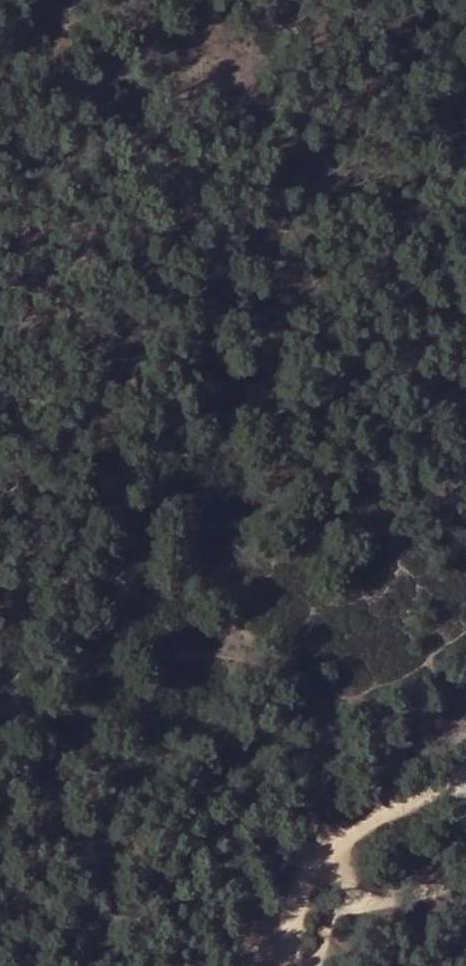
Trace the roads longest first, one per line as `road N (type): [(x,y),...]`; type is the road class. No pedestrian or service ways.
road 1 (track): [(465,726),(407,798),(294,892),(278,965)]

